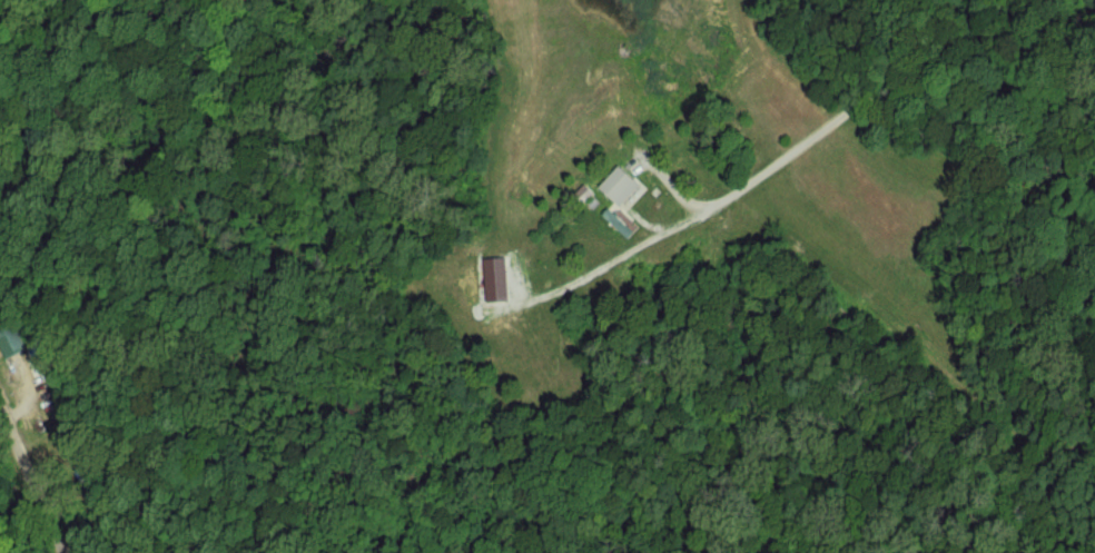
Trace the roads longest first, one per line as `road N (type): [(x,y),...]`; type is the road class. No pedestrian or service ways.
road 1 (residential): [(173,552),(198,540),(209,407),(401,274)]
road 2 (residential): [(62,552),(0,415)]

